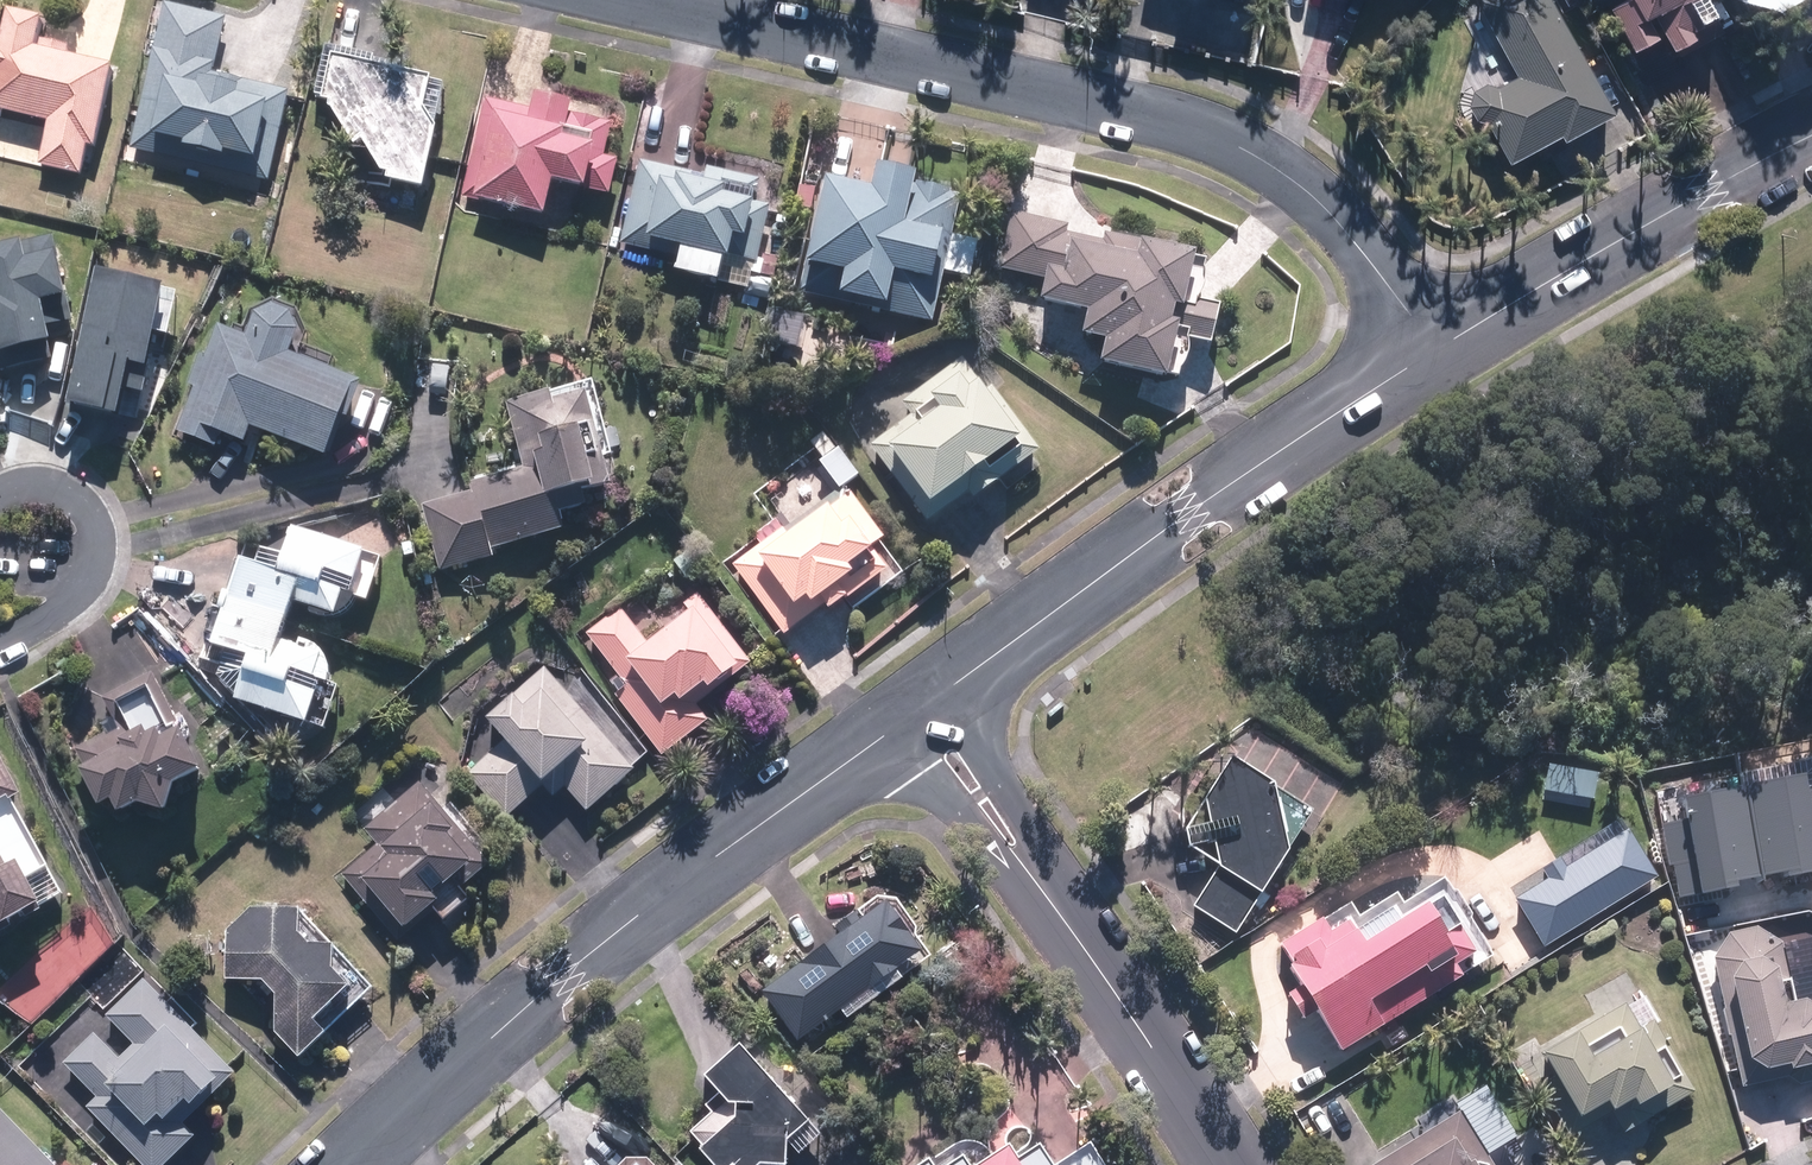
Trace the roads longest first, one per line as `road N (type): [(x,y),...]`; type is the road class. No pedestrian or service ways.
road 1 (residential): [(1432,349),(1316,198),(1243,151),(1139,113),(647,0)]
road 2 (tertiary): [(353,1164),(563,979),(921,707)]
road 3 (tertiary): [(921,707),(1432,349)]
road 4 (tertiary): [(921,707),(1223,1164)]
road 5 (tertiary): [(1432,349),(1811,136)]
road 6 (residential): [(0,498),(53,490),(83,512),(94,546),(85,583),(60,612),(0,645)]

